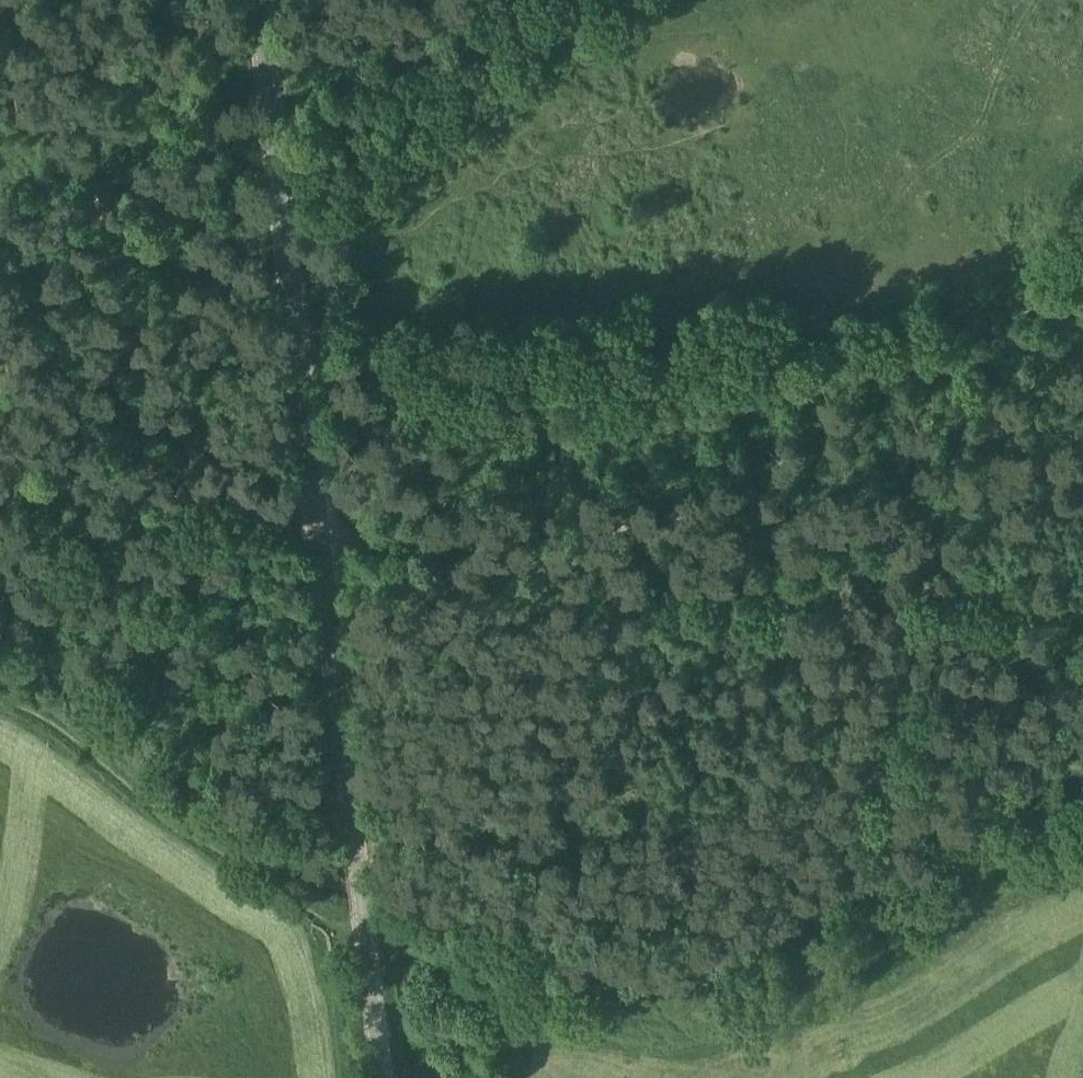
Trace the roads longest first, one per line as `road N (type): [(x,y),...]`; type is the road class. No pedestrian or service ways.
road 1 (unclassified): [(376,1077),(247,0)]
road 2 (track): [(800,902),(838,852),(895,601),(913,568)]
road 3 (track): [(256,490),(224,500),(144,580),(90,596)]

